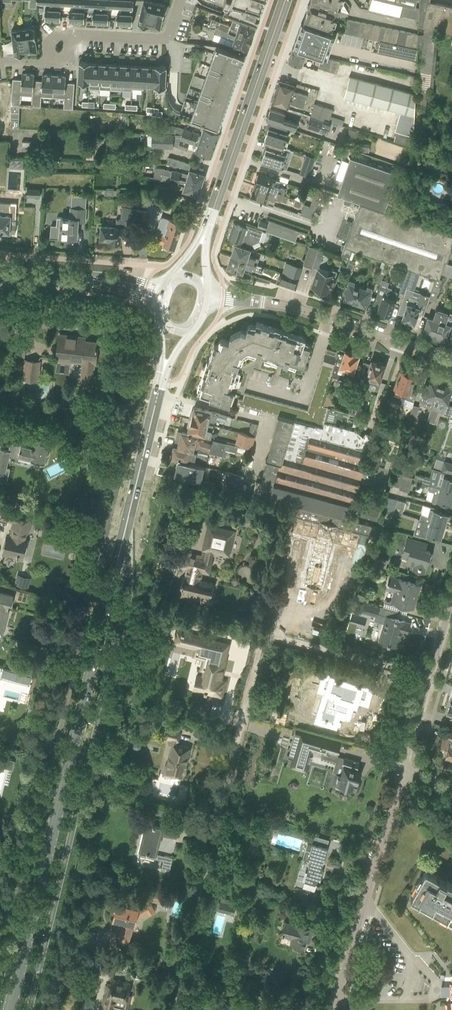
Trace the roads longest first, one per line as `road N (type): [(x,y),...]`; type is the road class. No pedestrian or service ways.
road 1 (secondary): [(9,1009),(161,381)]
road 2 (residential): [(170,1009),(260,643),(271,637),(430,674)]
road 3 (tertiary): [(451,361),(290,307),(206,294)]
road 4 (secondary): [(284,0),(204,236)]
road 5 (residential): [(330,1009),(403,772)]
road 6 (residential): [(181,0),(165,39),(71,35),(63,63),(0,61)]

